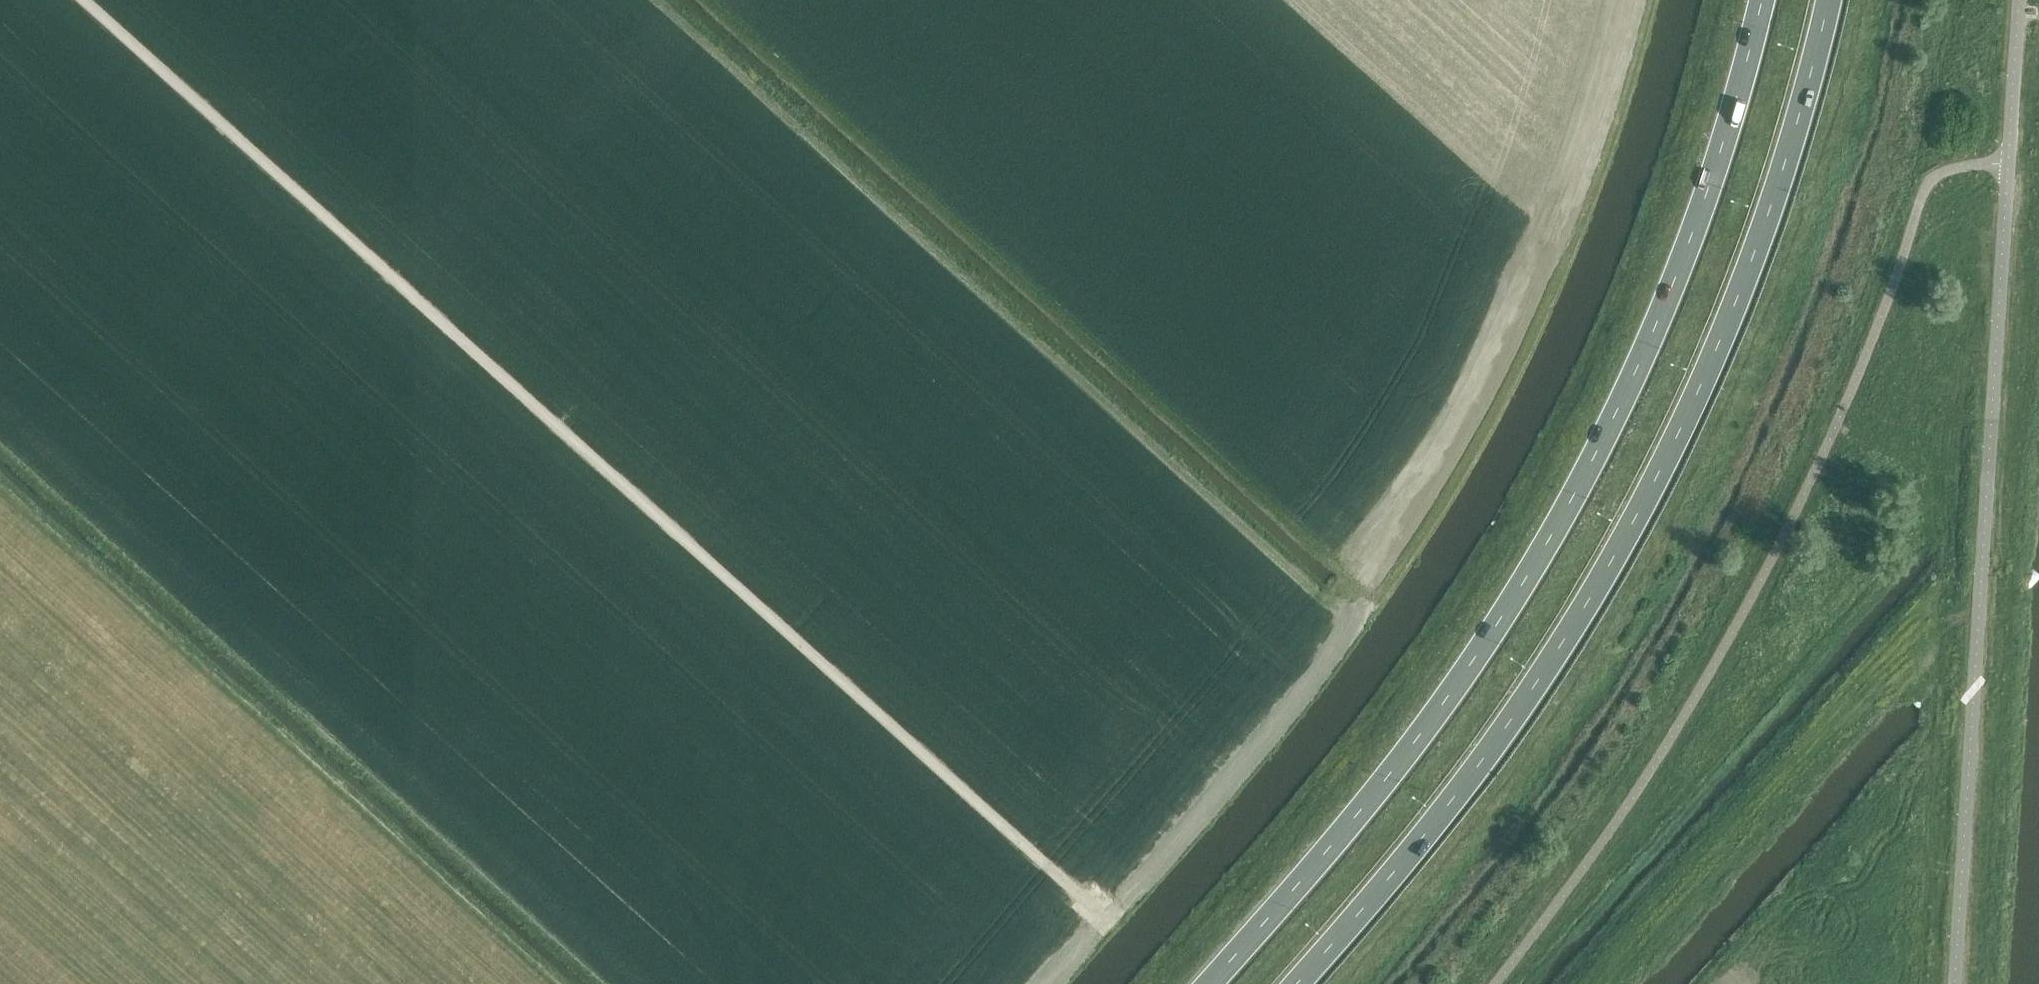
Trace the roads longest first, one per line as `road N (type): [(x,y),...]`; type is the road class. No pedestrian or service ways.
road 1 (trunk): [(1756,0),(1725,122),(1662,296),(1555,517),(1421,724),(1203,983)]
road 2 (trunk): [(1296,983),(1508,728),(1607,571),(1668,456),(1753,260),(1828,0)]

